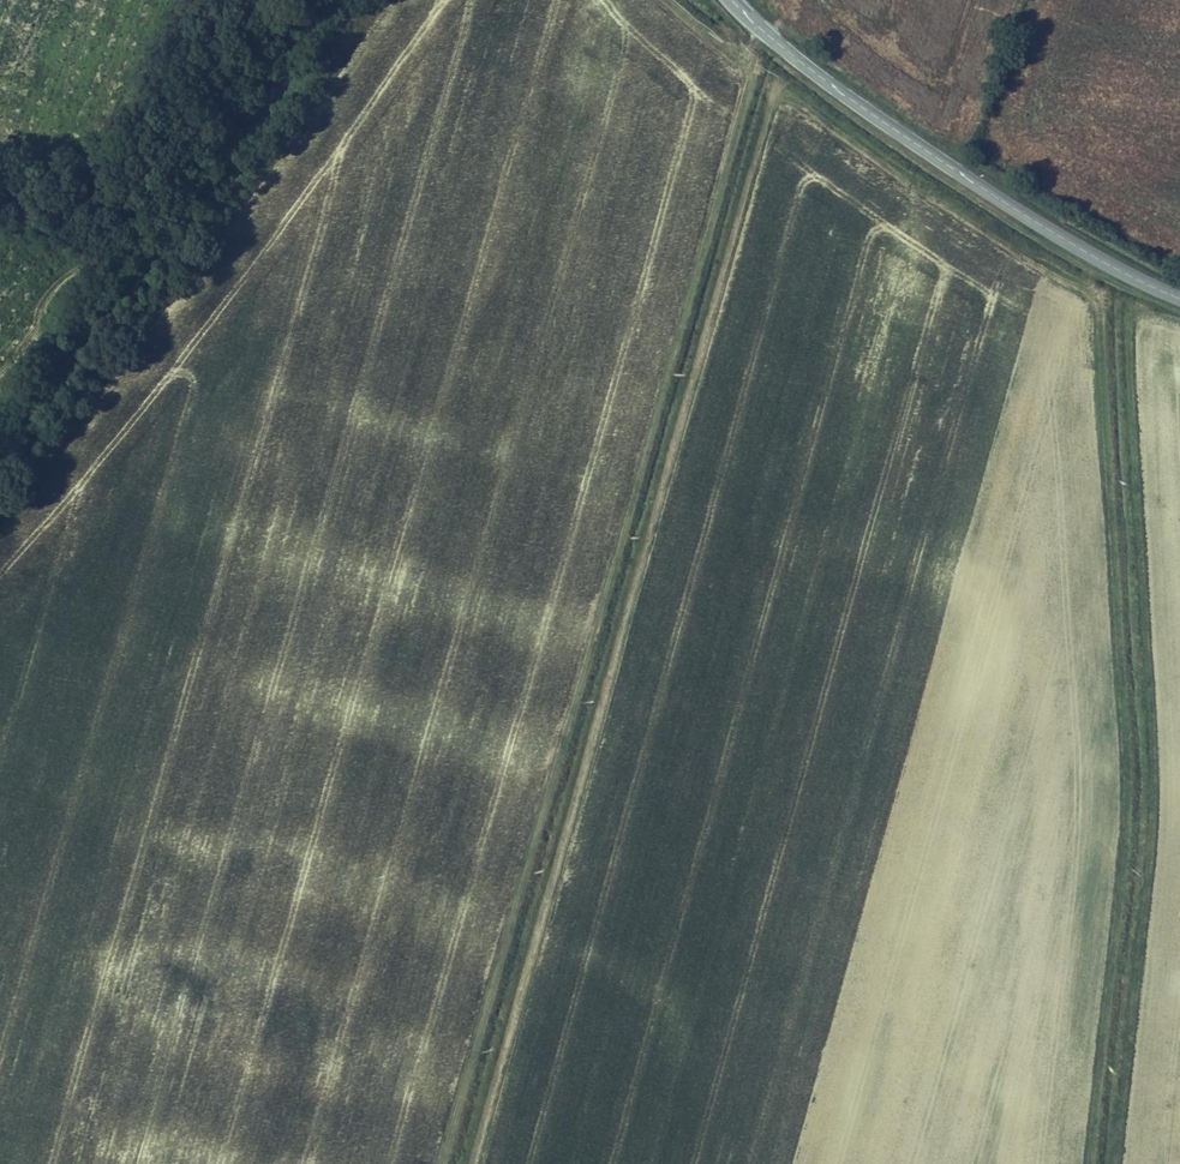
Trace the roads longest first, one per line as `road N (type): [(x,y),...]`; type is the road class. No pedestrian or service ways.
road 1 (tertiary): [(735,0),(784,47),(985,190),(1179,295)]
road 2 (track): [(277,0),(178,168),(65,281),(0,383)]

